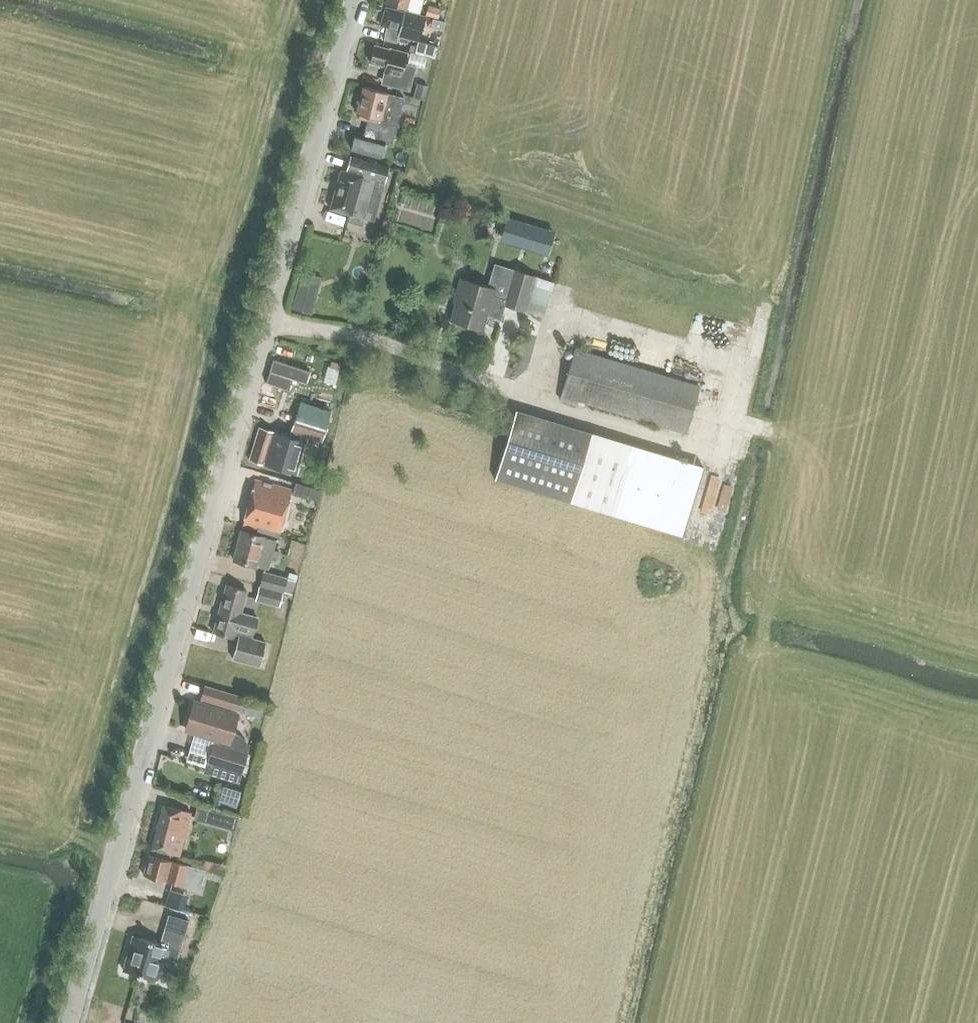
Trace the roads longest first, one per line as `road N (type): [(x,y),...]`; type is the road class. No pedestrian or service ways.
road 1 (tertiary): [(68,1022),(354,0)]
road 2 (track): [(698,521),(747,357)]

